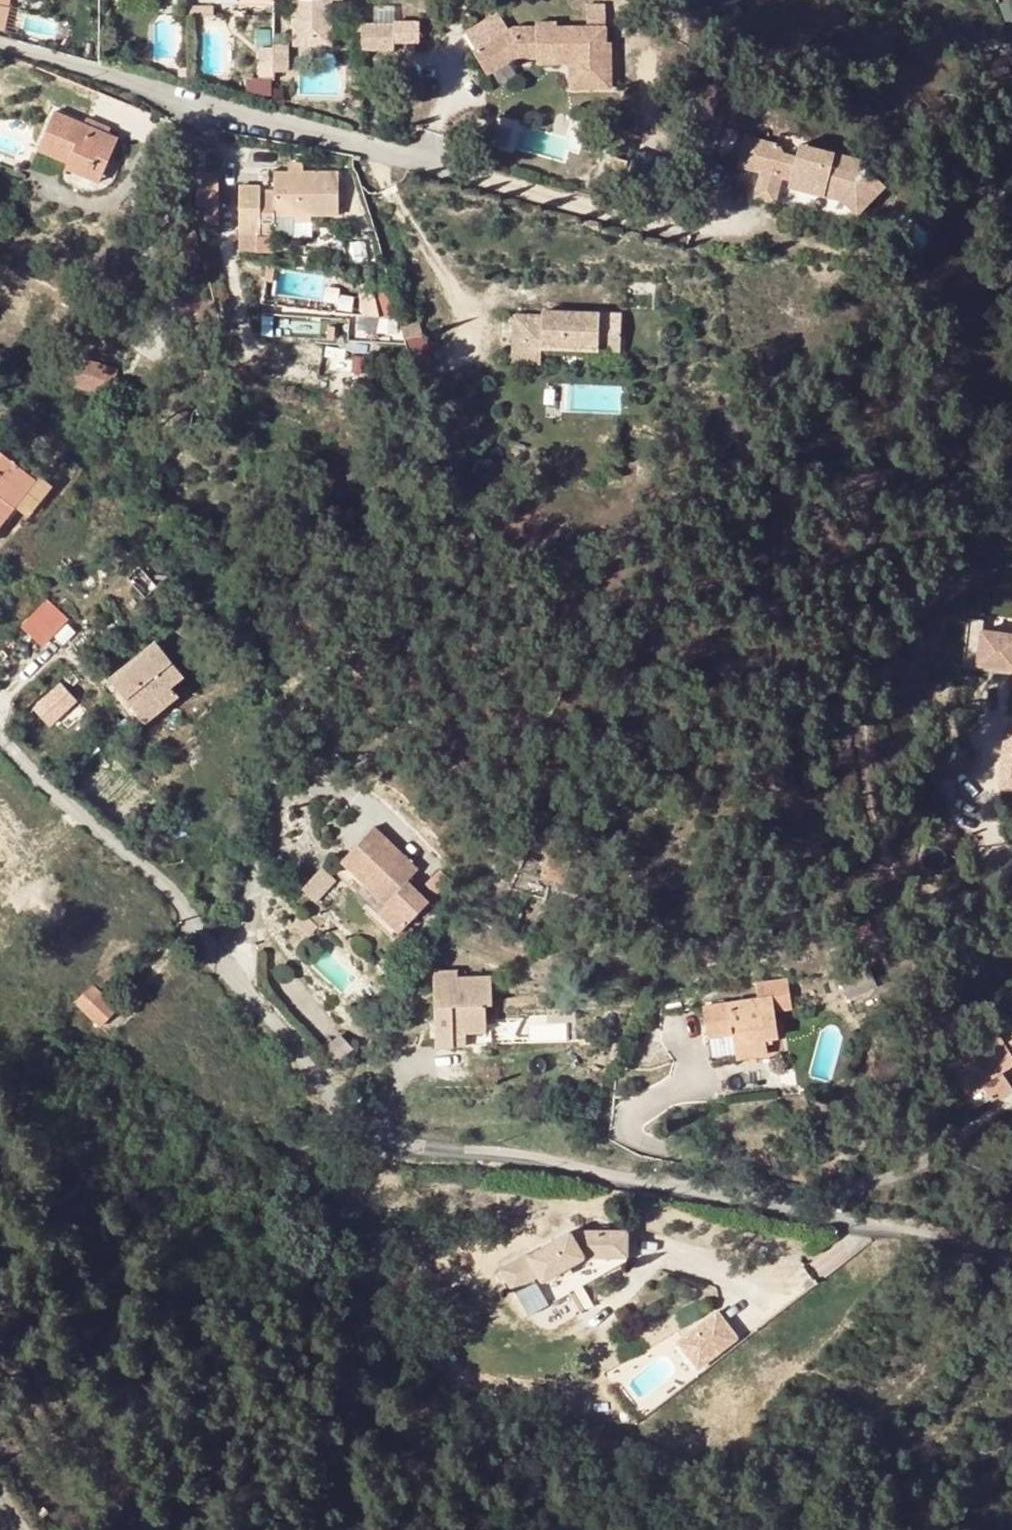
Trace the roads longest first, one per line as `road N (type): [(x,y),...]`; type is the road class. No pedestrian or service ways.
road 1 (unclassified): [(1011,1276),(831,1217),(498,1145),(387,1144),(311,1069),(220,942),(0,732)]
road 2 (residential): [(0,46),(692,232)]

